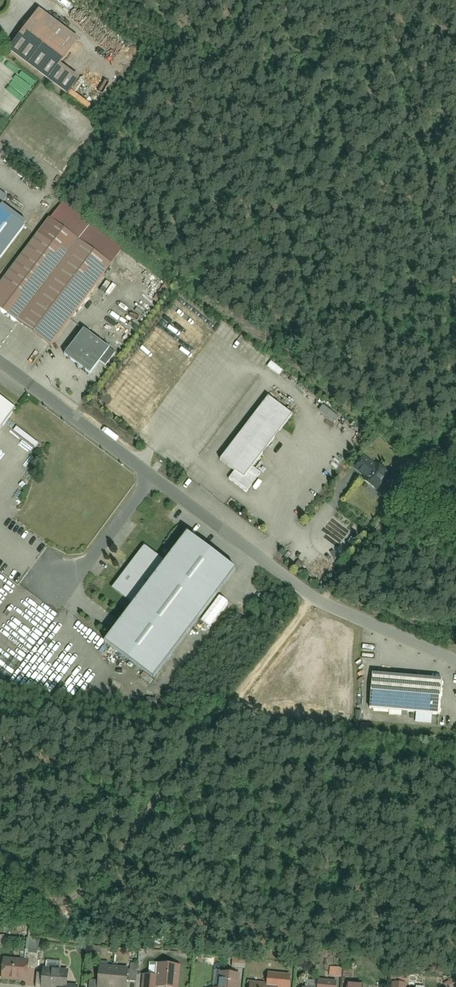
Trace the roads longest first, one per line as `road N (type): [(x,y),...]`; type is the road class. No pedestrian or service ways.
road 1 (unclassified): [(150,479),(312,600),(455,663)]
road 2 (unclassified): [(0,368),(150,479)]
road 3 (unclassified): [(150,479),(60,595)]

